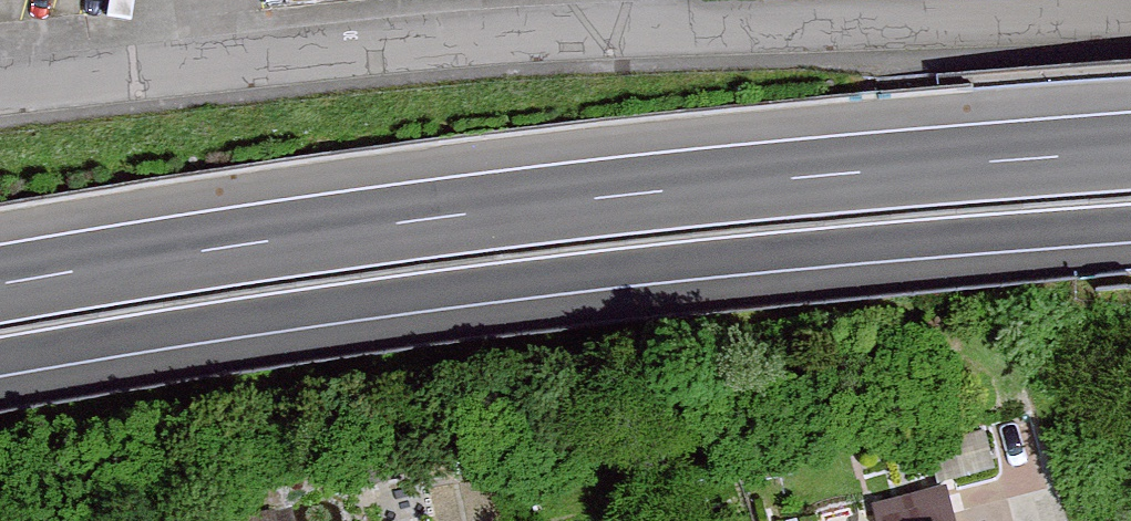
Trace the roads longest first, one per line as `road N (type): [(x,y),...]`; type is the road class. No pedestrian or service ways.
road 1 (motorway): [(0,358),(459,286),(811,246),(1130,224)]
road 2 (motorway): [(1130,151),(446,217),(0,284)]
road 3 (residential): [(1130,31),(0,100)]

